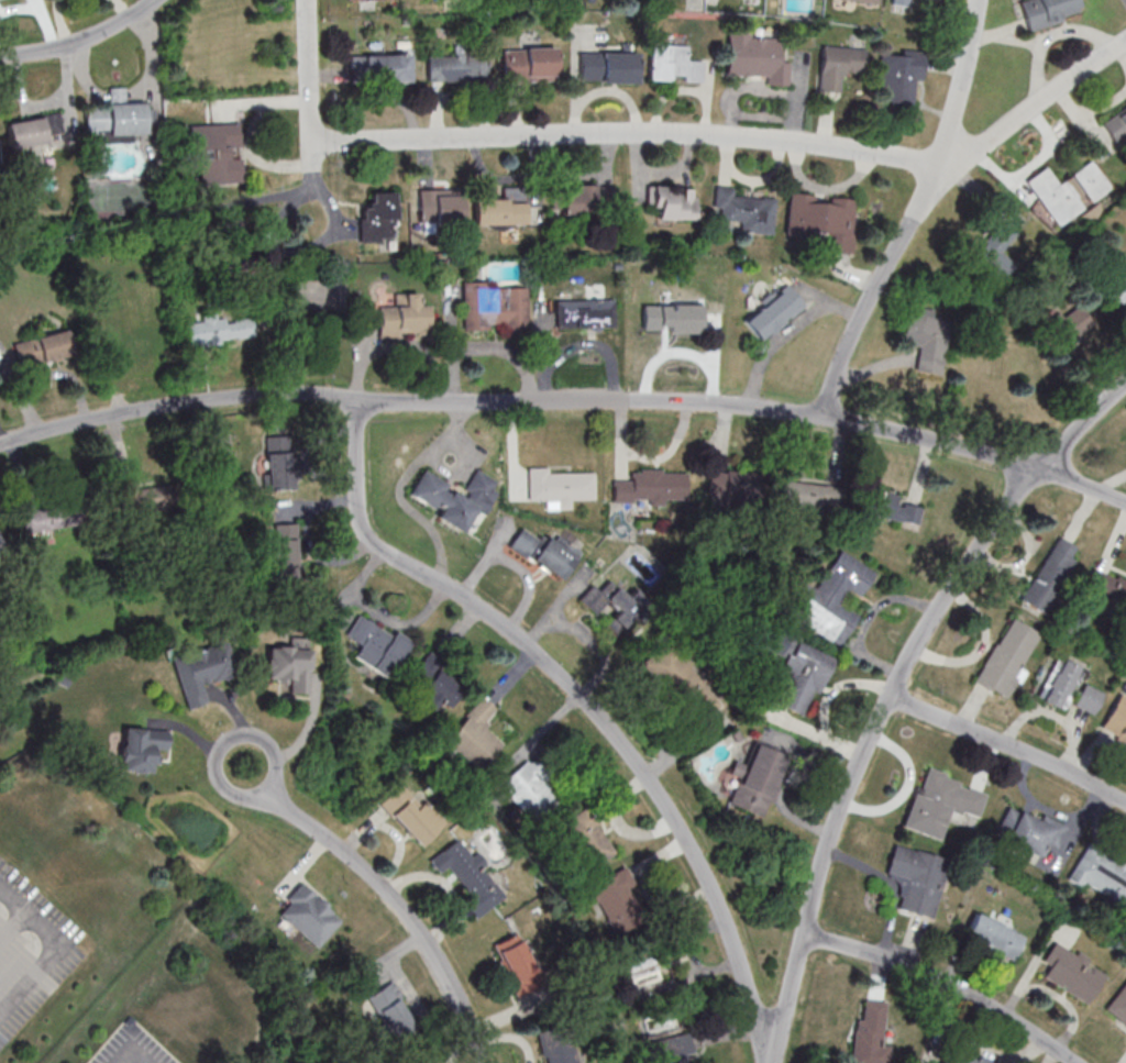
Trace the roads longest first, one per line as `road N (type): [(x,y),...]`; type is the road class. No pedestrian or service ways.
road 1 (residential): [(1125,43),(942,166),(711,135),(312,142)]
road 2 (residential): [(768,1062),(706,878),(619,740),(505,627),(366,538),(357,500),(356,399)]
road 3 (residential): [(1039,469),(823,418),(757,410),(356,399)]
road 4 (residential): [(1039,469),(912,655),(834,829),(804,938)]
road 5 (residential): [(823,418),(854,330),(942,166),(980,0)]
road 6 (residential): [(0,446),(217,401),(356,399)]
road 7 (residential): [(482,1062),(445,975),(402,911),(266,789)]
road 8 (residential): [(1076,1062),(956,988),(804,938)]
road 9 (residential): [(1125,805),(892,698)]
road 10 (residential): [(227,789),(256,795),(273,783),(277,757),(265,740),(245,733),(225,741),(216,771),(227,789)]
road 11 (residential): [(155,0),(100,34),(0,58)]
road 12 (residential): [(307,0),(312,142)]
road 13 (residential): [(771,1062),(804,938)]
road 14 (residential): [(1125,383),(1039,469)]

